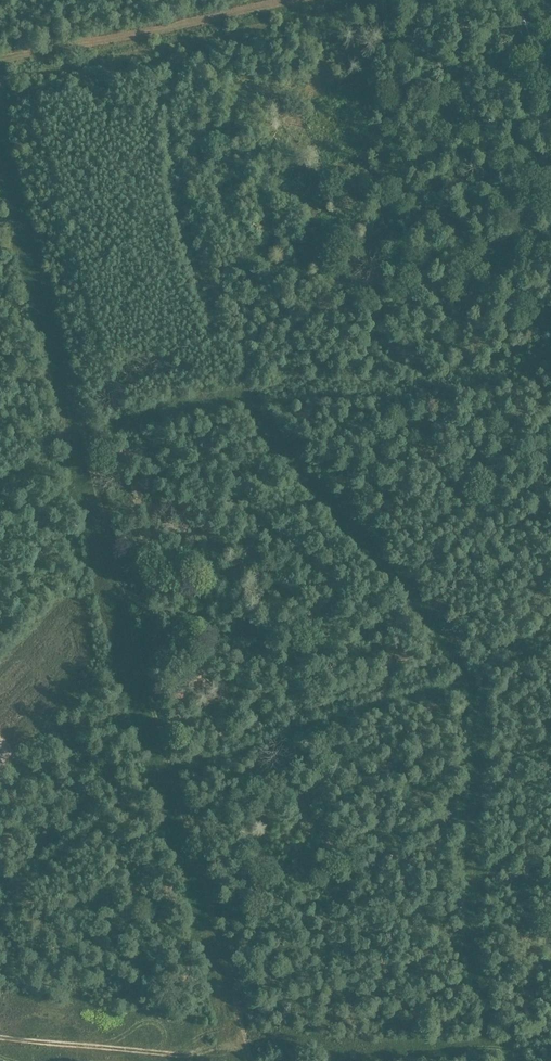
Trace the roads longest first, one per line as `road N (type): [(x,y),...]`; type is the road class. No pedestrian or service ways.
road 1 (track): [(0,110),(252,1060)]
road 2 (track): [(0,82),(392,0)]
road 3 (track): [(298,0),(0,61)]
road 4 (track): [(247,1045),(193,1054),(0,1037)]

